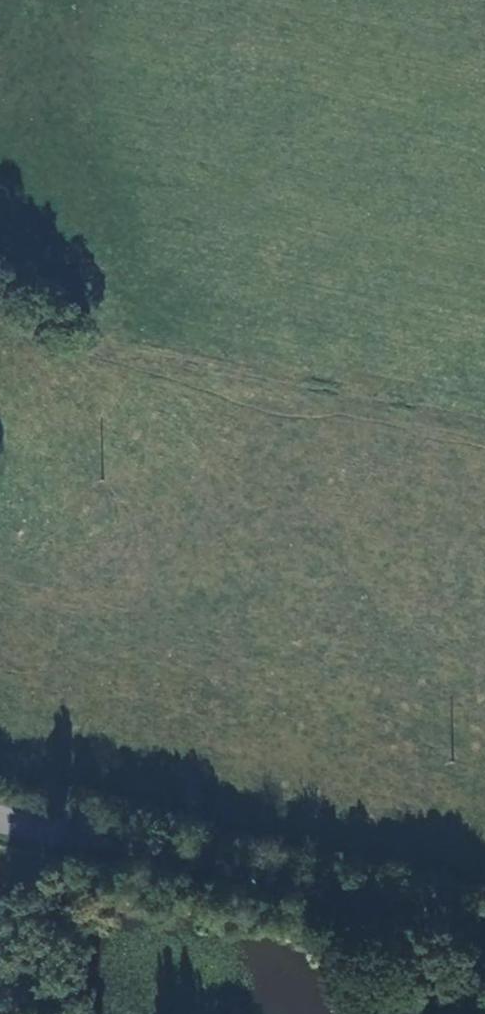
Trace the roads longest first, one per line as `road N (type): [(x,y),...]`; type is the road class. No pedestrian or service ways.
road 1 (tertiary): [(0,818),(484,928)]

